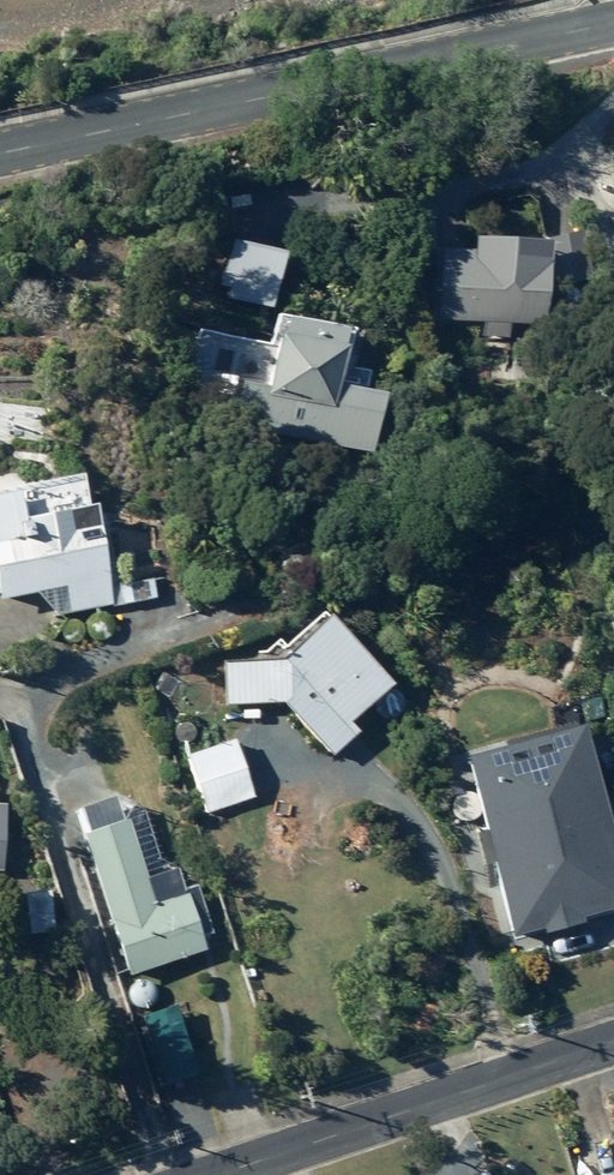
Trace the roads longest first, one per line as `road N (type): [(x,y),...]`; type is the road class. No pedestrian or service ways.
road 1 (secondary): [(0,153),(613,24)]
road 2 (residential): [(219,1174),(613,1042)]

